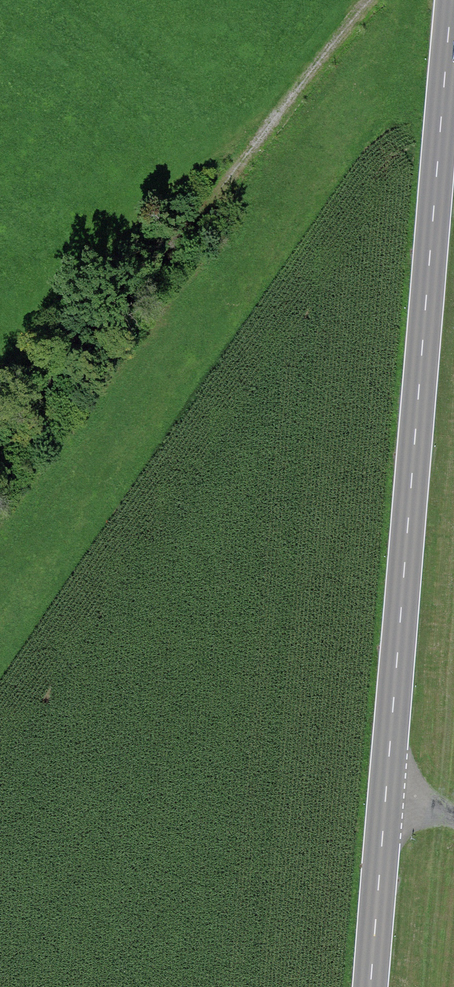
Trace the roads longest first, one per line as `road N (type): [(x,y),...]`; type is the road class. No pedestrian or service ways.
road 1 (secondary): [(371,986),(452,0)]
road 2 (track): [(376,0),(205,205),(0,473)]

